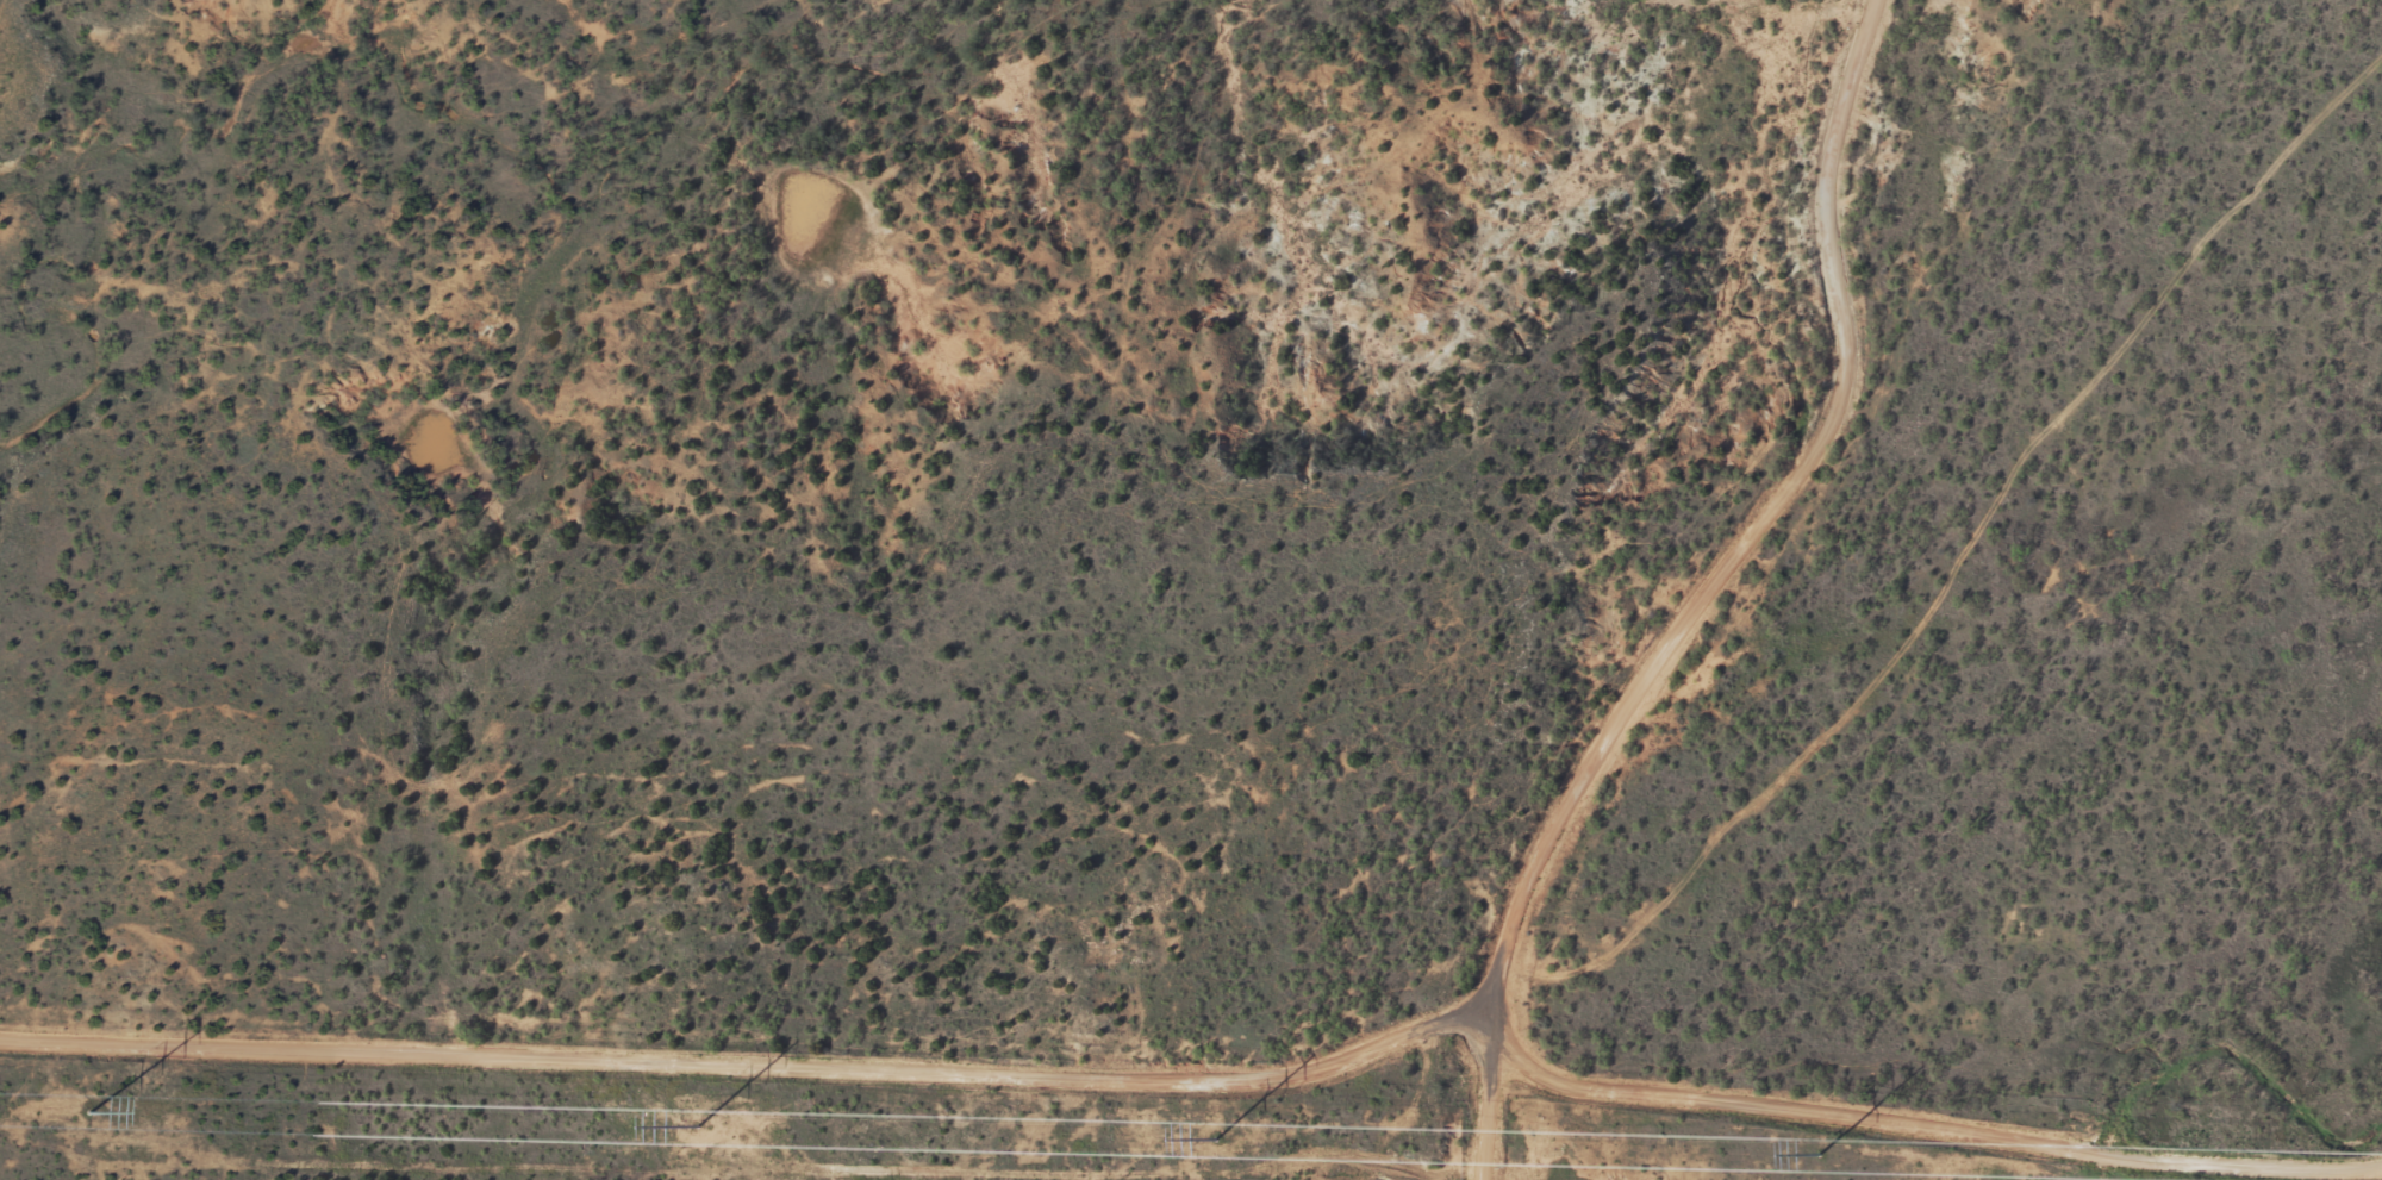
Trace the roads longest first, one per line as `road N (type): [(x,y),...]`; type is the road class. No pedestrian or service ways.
road 1 (residential): [(2381,1167),(2199,1163),(1588,1087),(1545,1070),(1485,1010),(1322,1067),(1252,1079),(0,1035)]
road 2 (residential): [(1487,1179),(1507,963),(1533,874),(1665,651),(1838,413),(1848,349),(1832,187),(1876,0)]

